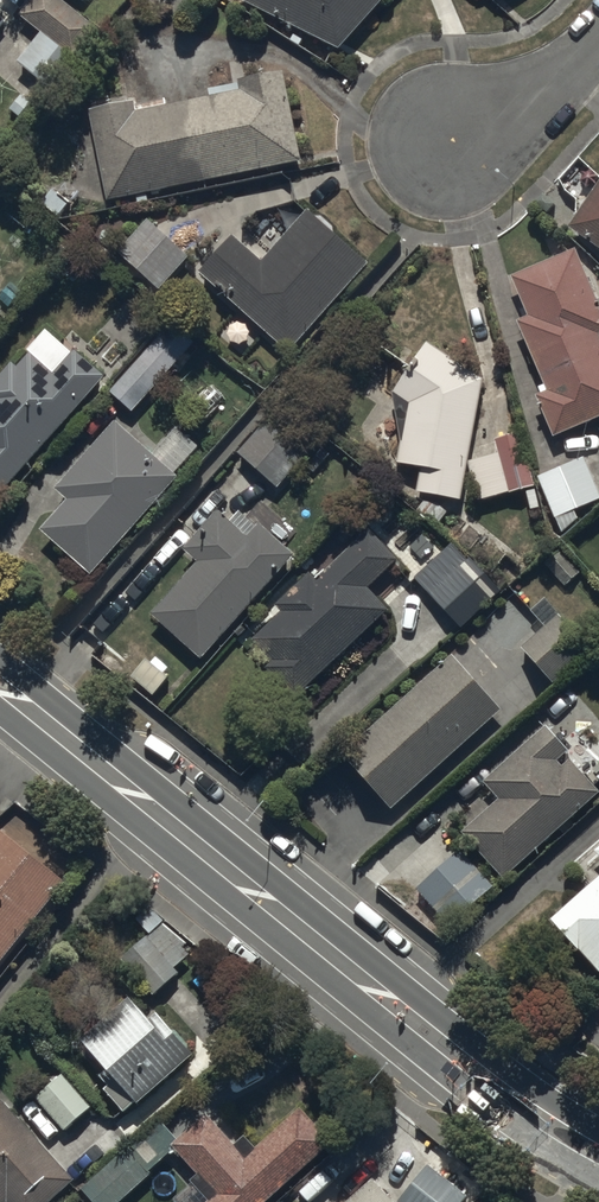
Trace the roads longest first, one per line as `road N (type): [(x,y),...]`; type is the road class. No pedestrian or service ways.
road 1 (secondary): [(0,687),(490,1085),(598,1156)]
road 2 (residential): [(448,138),(522,105),(598,40)]

